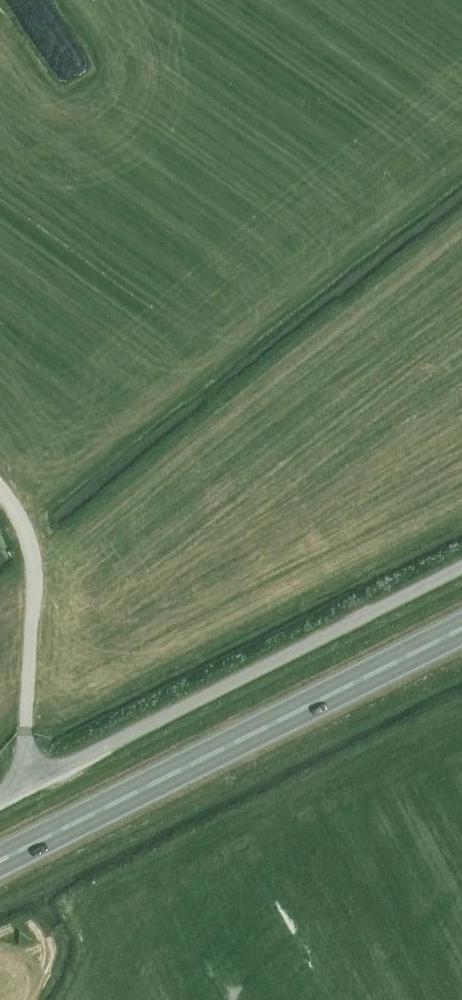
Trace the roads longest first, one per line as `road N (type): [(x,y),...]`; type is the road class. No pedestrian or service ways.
road 1 (trunk): [(0,861),(461,626)]
road 2 (unclassified): [(0,800),(461,567)]

